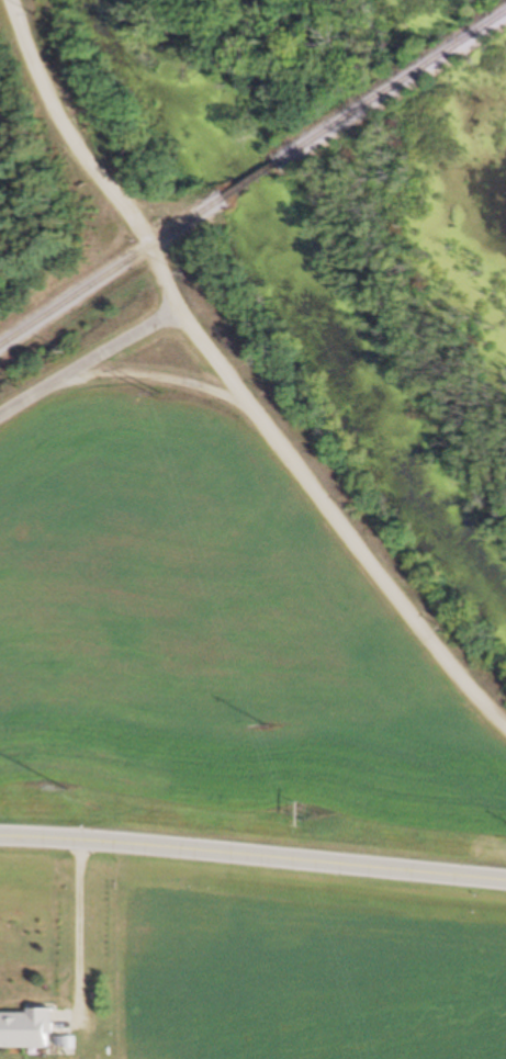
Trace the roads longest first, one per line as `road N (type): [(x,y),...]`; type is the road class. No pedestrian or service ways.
road 1 (residential): [(14,0),(72,132),(133,204),(181,309),(505,724)]
road 2 (primary): [(0,835),(505,880)]
road 3 (residential): [(0,418),(181,309)]

